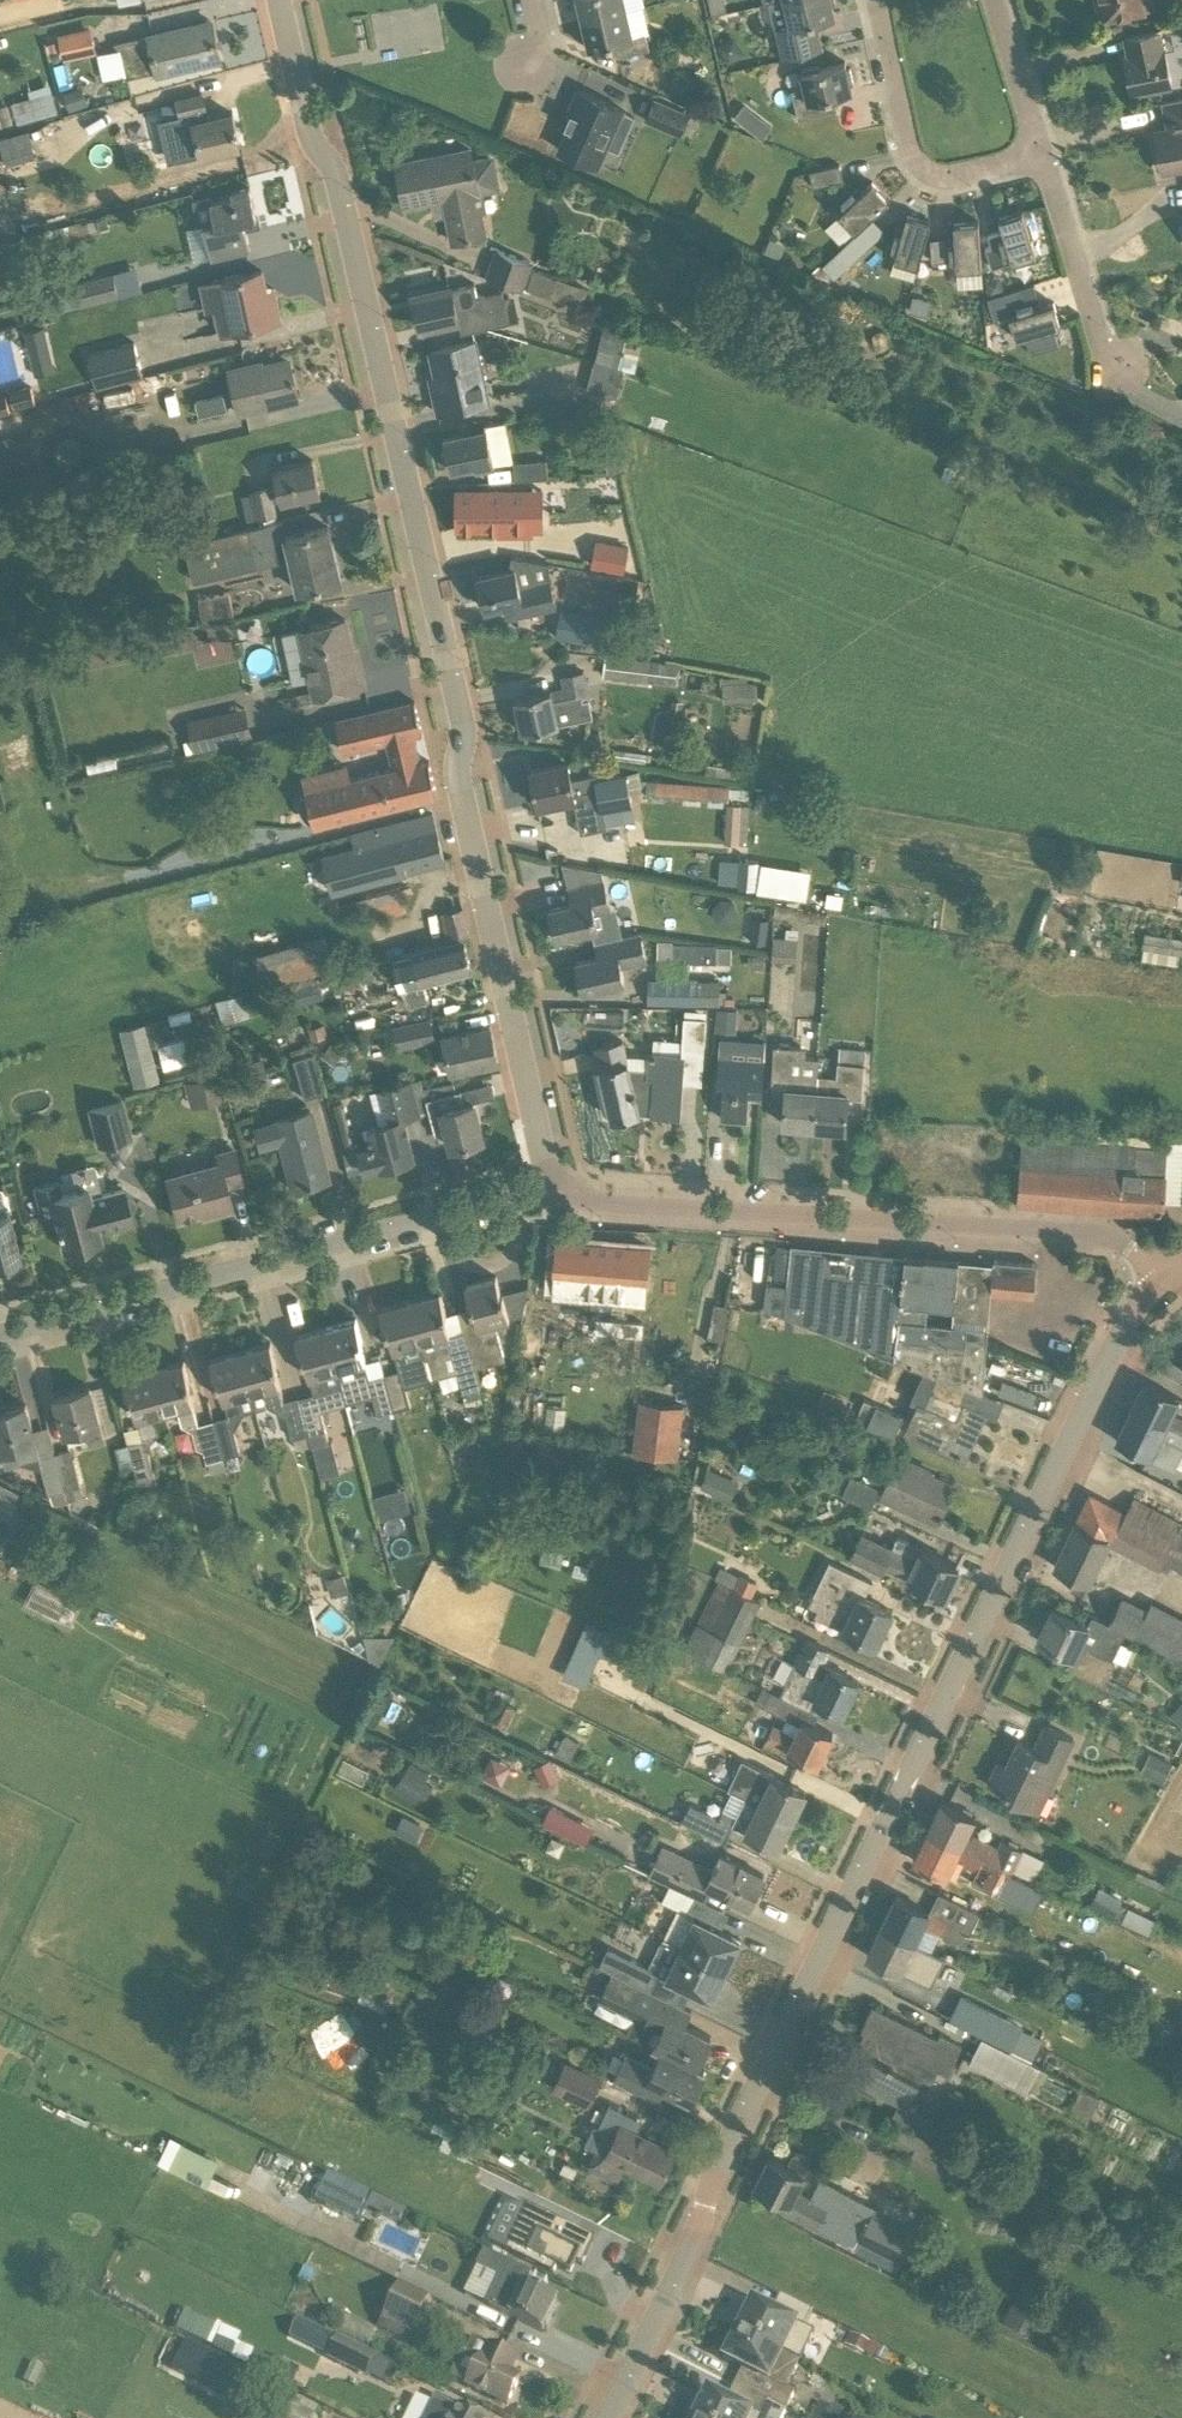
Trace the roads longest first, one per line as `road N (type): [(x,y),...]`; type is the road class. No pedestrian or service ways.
road 1 (residential): [(594,2417),(1129,1324),(1160,1287)]
road 2 (residential): [(550,1183),(458,774),(465,725),(334,175),(308,124),(277,0)]
road 3 (residential): [(1160,1287),(1126,1246),(1077,1233),(576,1199),(550,1183)]
road 4 (residential): [(0,1344),(550,1183)]
road 5 (residential): [(879,0),(914,154),(927,173),(994,169),(1042,150)]
road 6 (residential): [(1042,150),(1114,365)]
road 7 (residential): [(996,0),(1042,150)]

